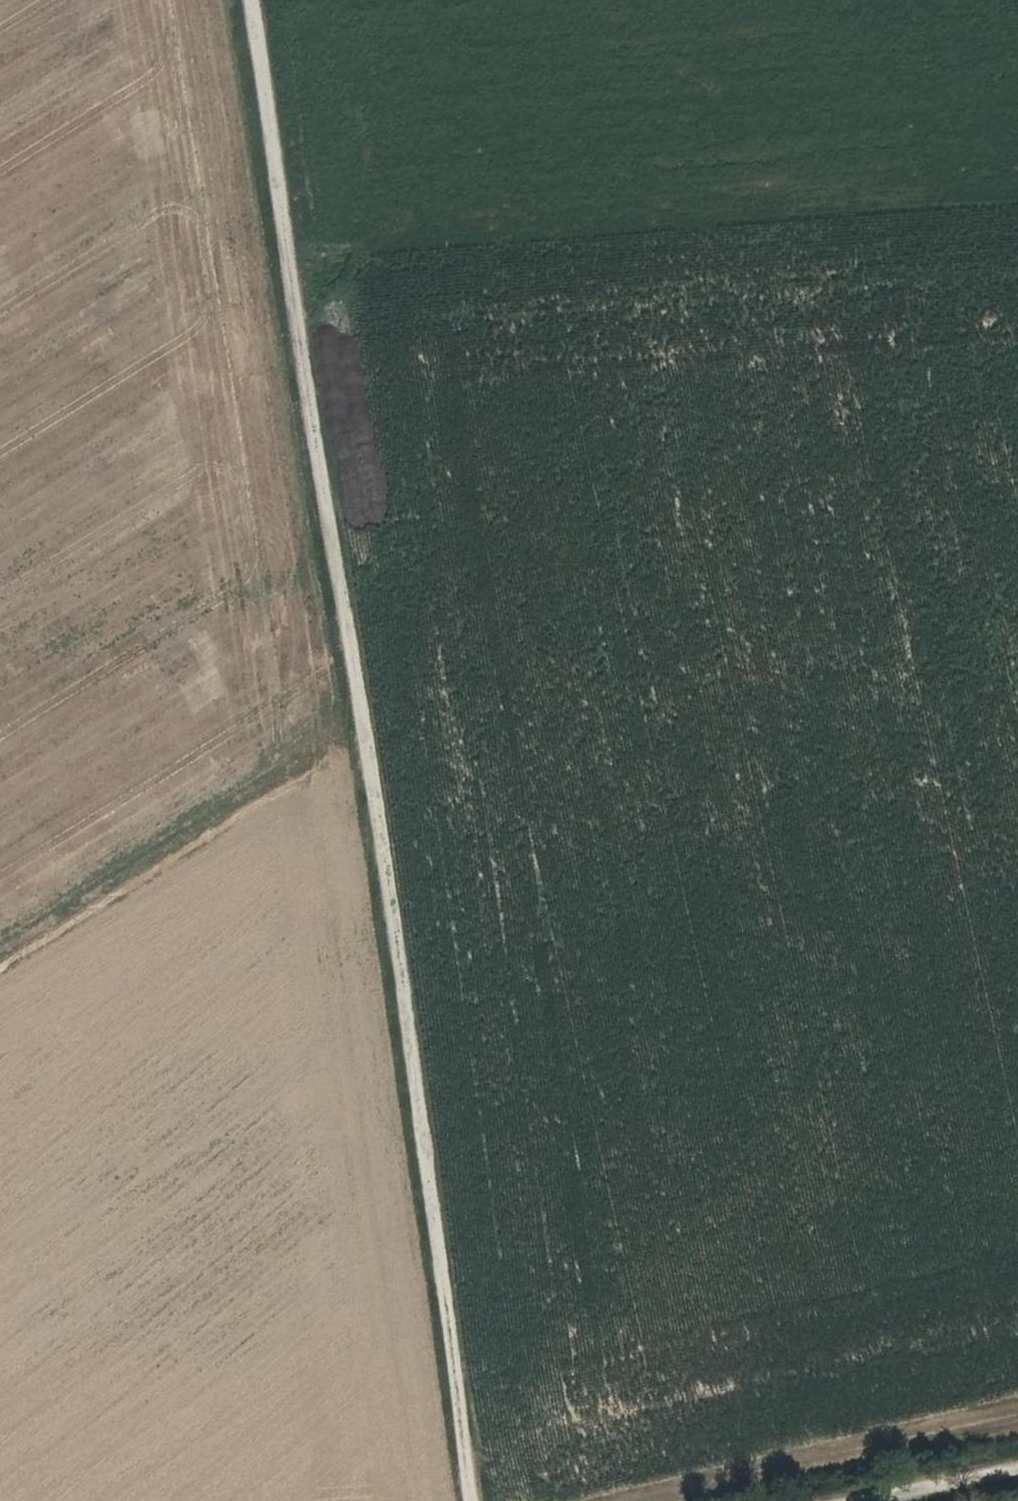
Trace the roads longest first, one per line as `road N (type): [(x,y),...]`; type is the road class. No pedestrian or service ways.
road 1 (track): [(468,1500),(248,0)]
road 2 (track): [(1017,1473),(886,1500)]

